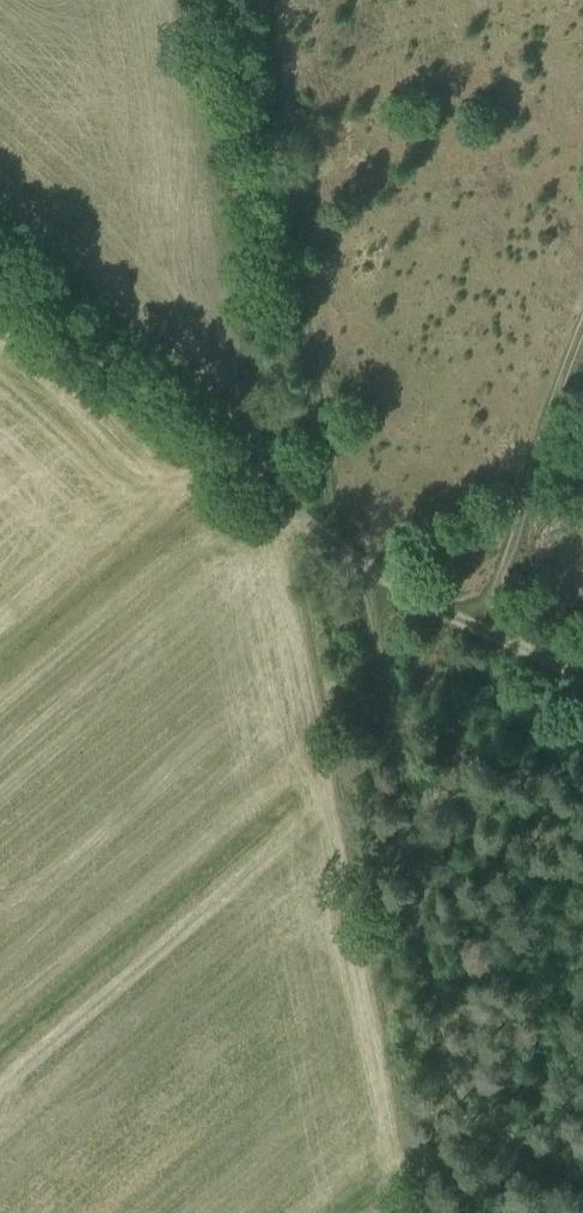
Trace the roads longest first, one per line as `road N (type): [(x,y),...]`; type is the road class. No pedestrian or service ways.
road 1 (track): [(352,566),(386,704),(416,916),(449,1055),(483,1114),(582,1181)]
road 2 (track): [(267,0),(322,502),(352,566)]
road 3 (track): [(0,267),(217,467),(352,566)]
road 4 (track): [(582,672),(480,621),(582,311)]
road 5 (track): [(352,566),(480,621)]

